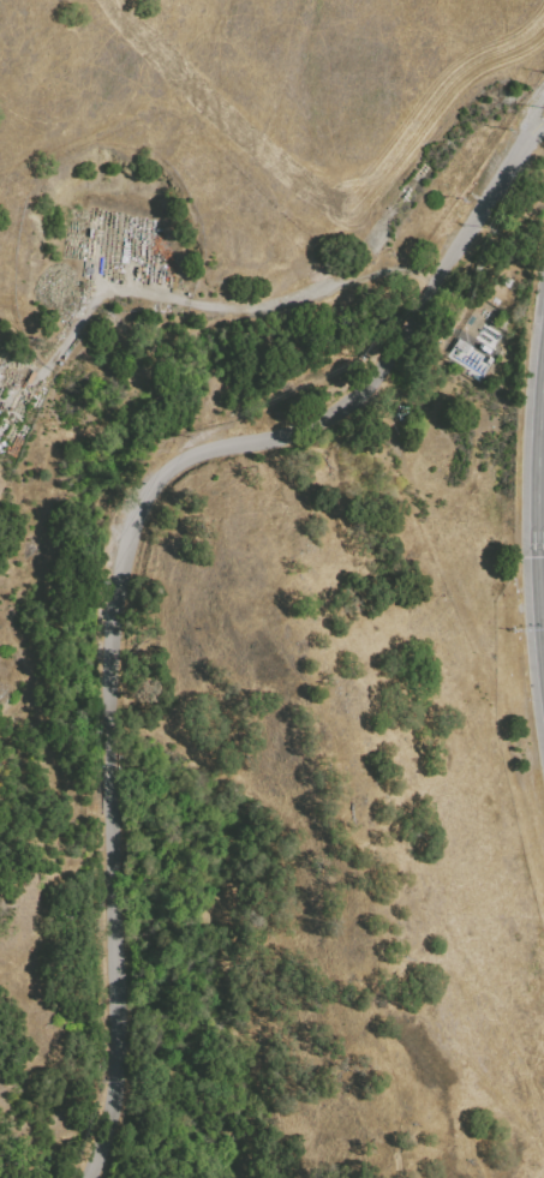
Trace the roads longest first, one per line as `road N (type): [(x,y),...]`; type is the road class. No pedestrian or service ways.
road 1 (tertiary): [(524,131),(370,382),(292,436),(203,450),(153,485),(127,540),(110,640),(110,742)]
road 2 (tertiary): [(110,773),(119,1071),(90,1177)]
road 3 (trunk): [(543,323),(533,497)]

